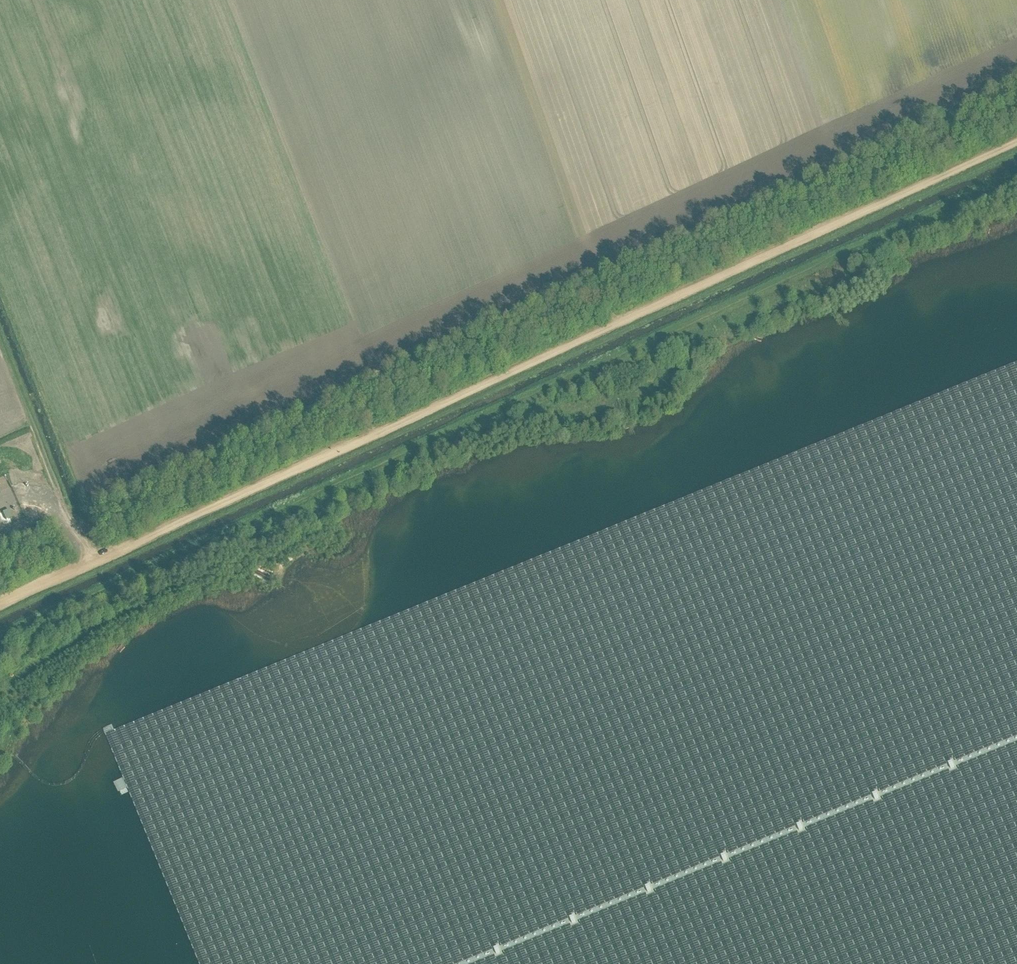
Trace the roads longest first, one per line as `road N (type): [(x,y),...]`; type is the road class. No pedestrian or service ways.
road 1 (track): [(0,604),(1016,139)]
road 2 (track): [(0,336),(88,560)]

